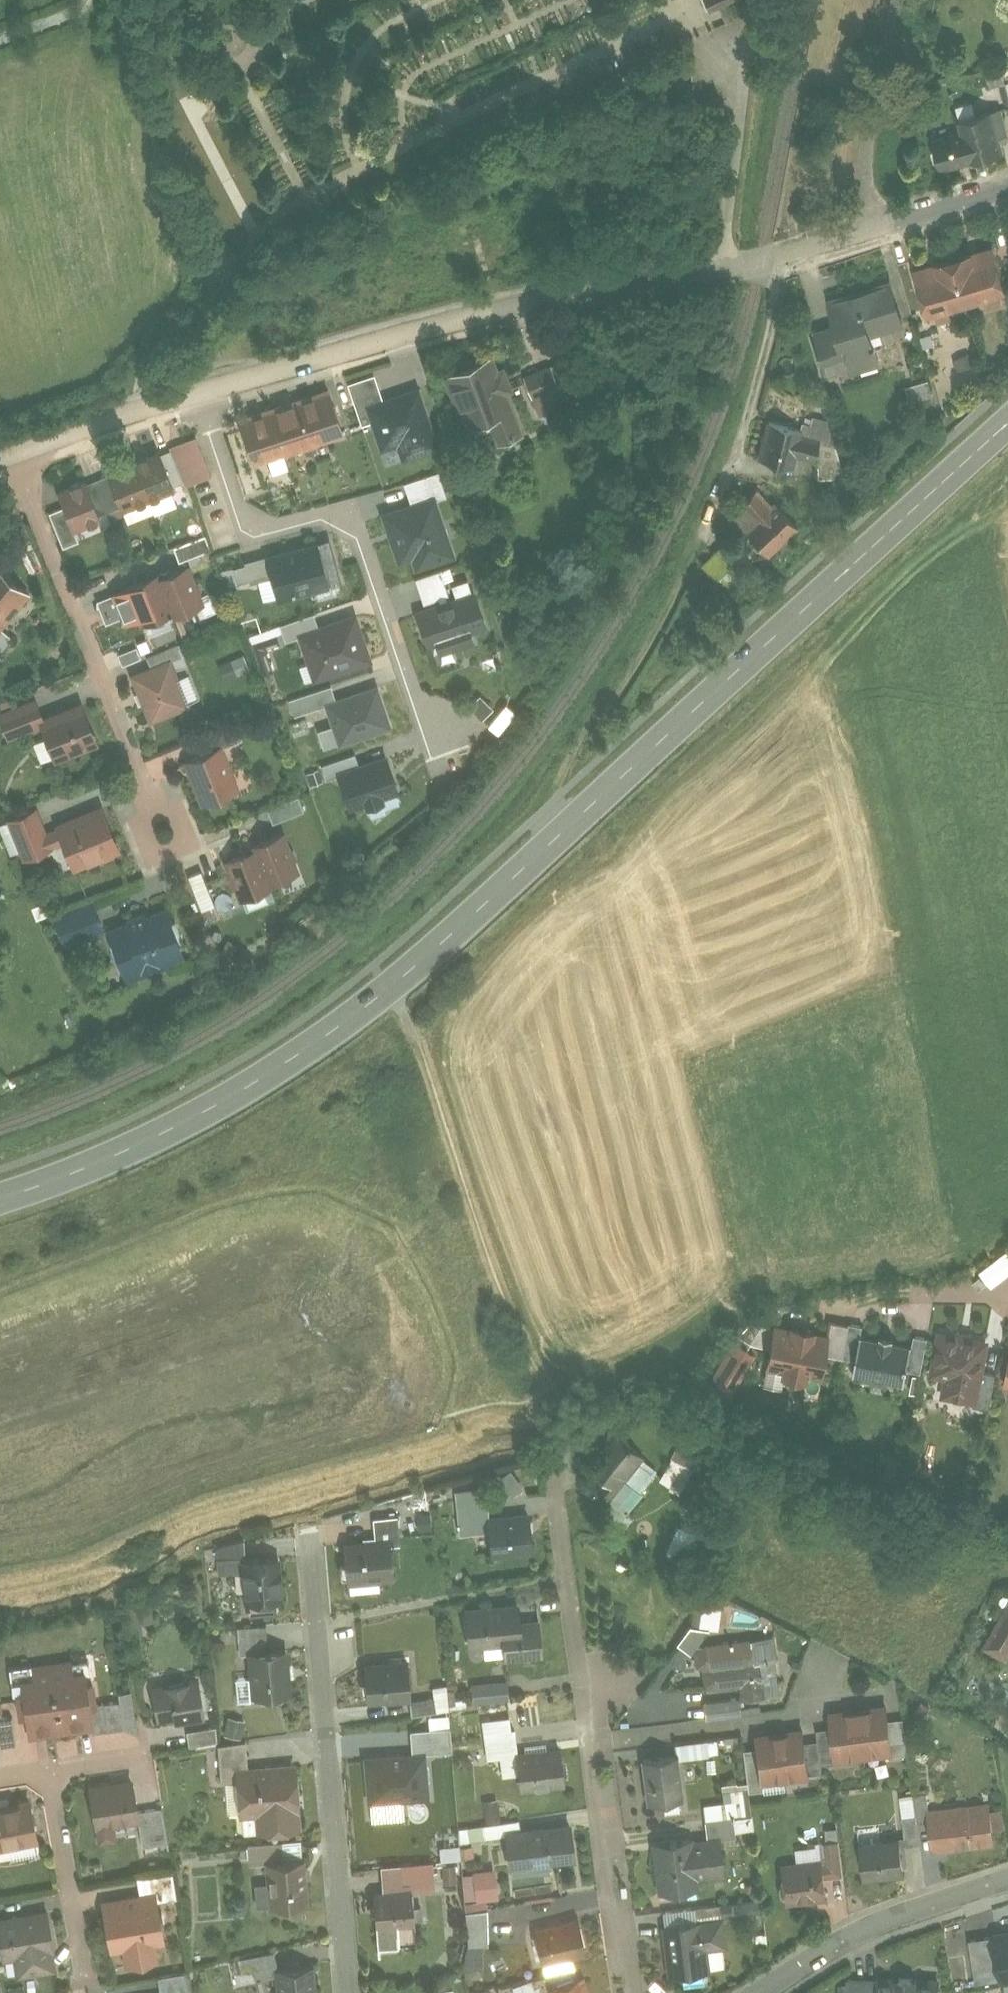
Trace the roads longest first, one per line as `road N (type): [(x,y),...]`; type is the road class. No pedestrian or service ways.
road 1 (secondary): [(1007,421),(392,985),(295,1057),(203,1108),(109,1157),(0,1197)]
road 2 (residential): [(200,394),(494,307),(782,255),(1007,186)]
road 3 (residential): [(200,394),(247,533),(347,507),(437,751)]
road 4 (residential): [(306,1538),(346,1992)]
road 5 (residential): [(592,1745),(557,1488),(565,1444)]
road 6 (residential): [(765,1992),(851,1940),(1007,1886)]
road 7 (residential): [(592,1745),(796,1714),(812,1702),(822,1666)]
road 8 (residential): [(67,594),(161,837)]
road 9 (residential): [(625,1992),(592,1745)]
road 10 (residential): [(85,1986),(52,1769)]
road 11 (residential): [(14,458),(200,394)]
road 12 (residential): [(14,458),(67,594)]

